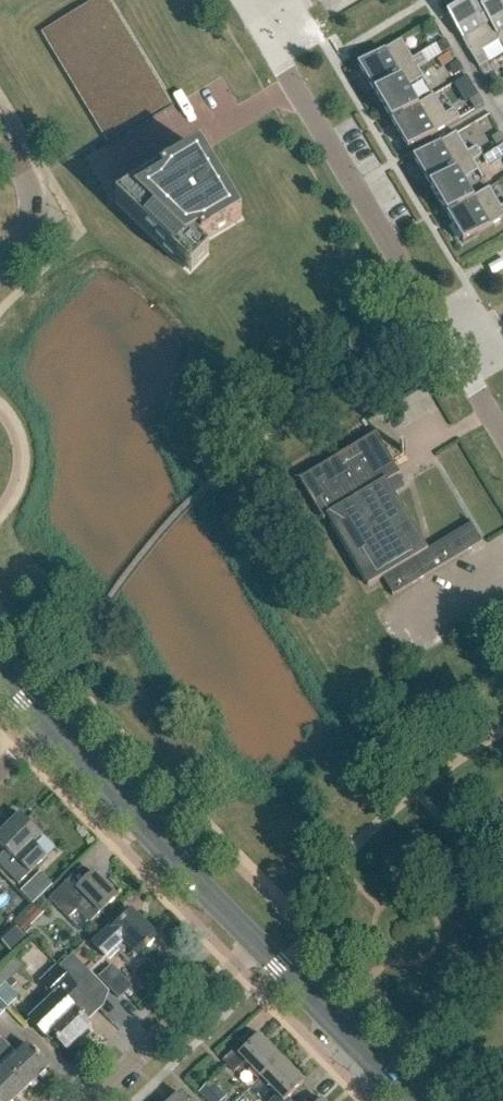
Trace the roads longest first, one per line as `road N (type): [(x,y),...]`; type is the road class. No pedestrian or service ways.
road 1 (residential): [(453,353),(263,24)]
road 2 (tertiary): [(255,946),(45,726)]
road 3 (residential): [(95,1100),(255,946)]
road 4 (tertiary): [(409,1100),(255,946)]
road 5 (tertiary): [(0,265),(34,233),(38,208),(0,133)]

